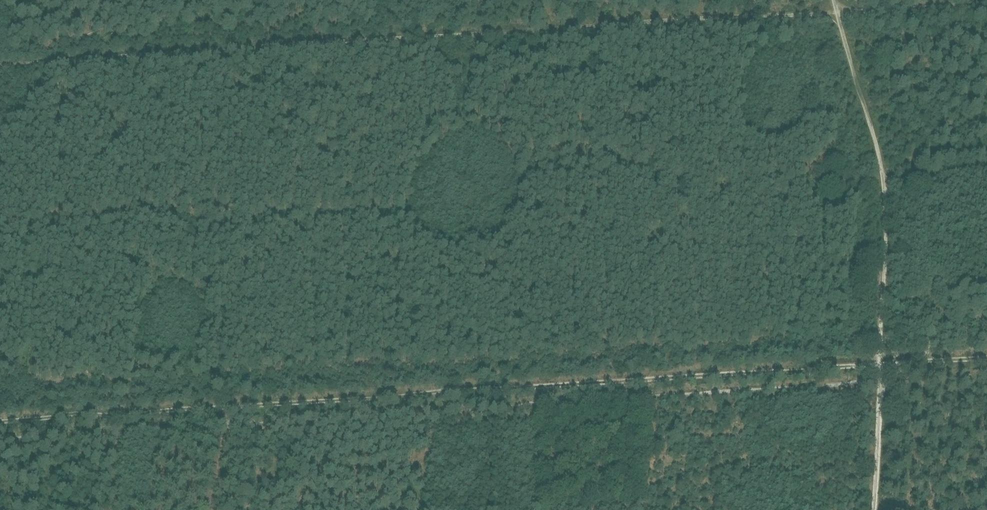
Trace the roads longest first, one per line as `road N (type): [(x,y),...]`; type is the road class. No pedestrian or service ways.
road 1 (track): [(0,422),(986,353)]
road 2 (track): [(0,62),(986,3)]
road 3 (track): [(870,509),(882,178)]
road 4 (track): [(831,0),(882,178)]

